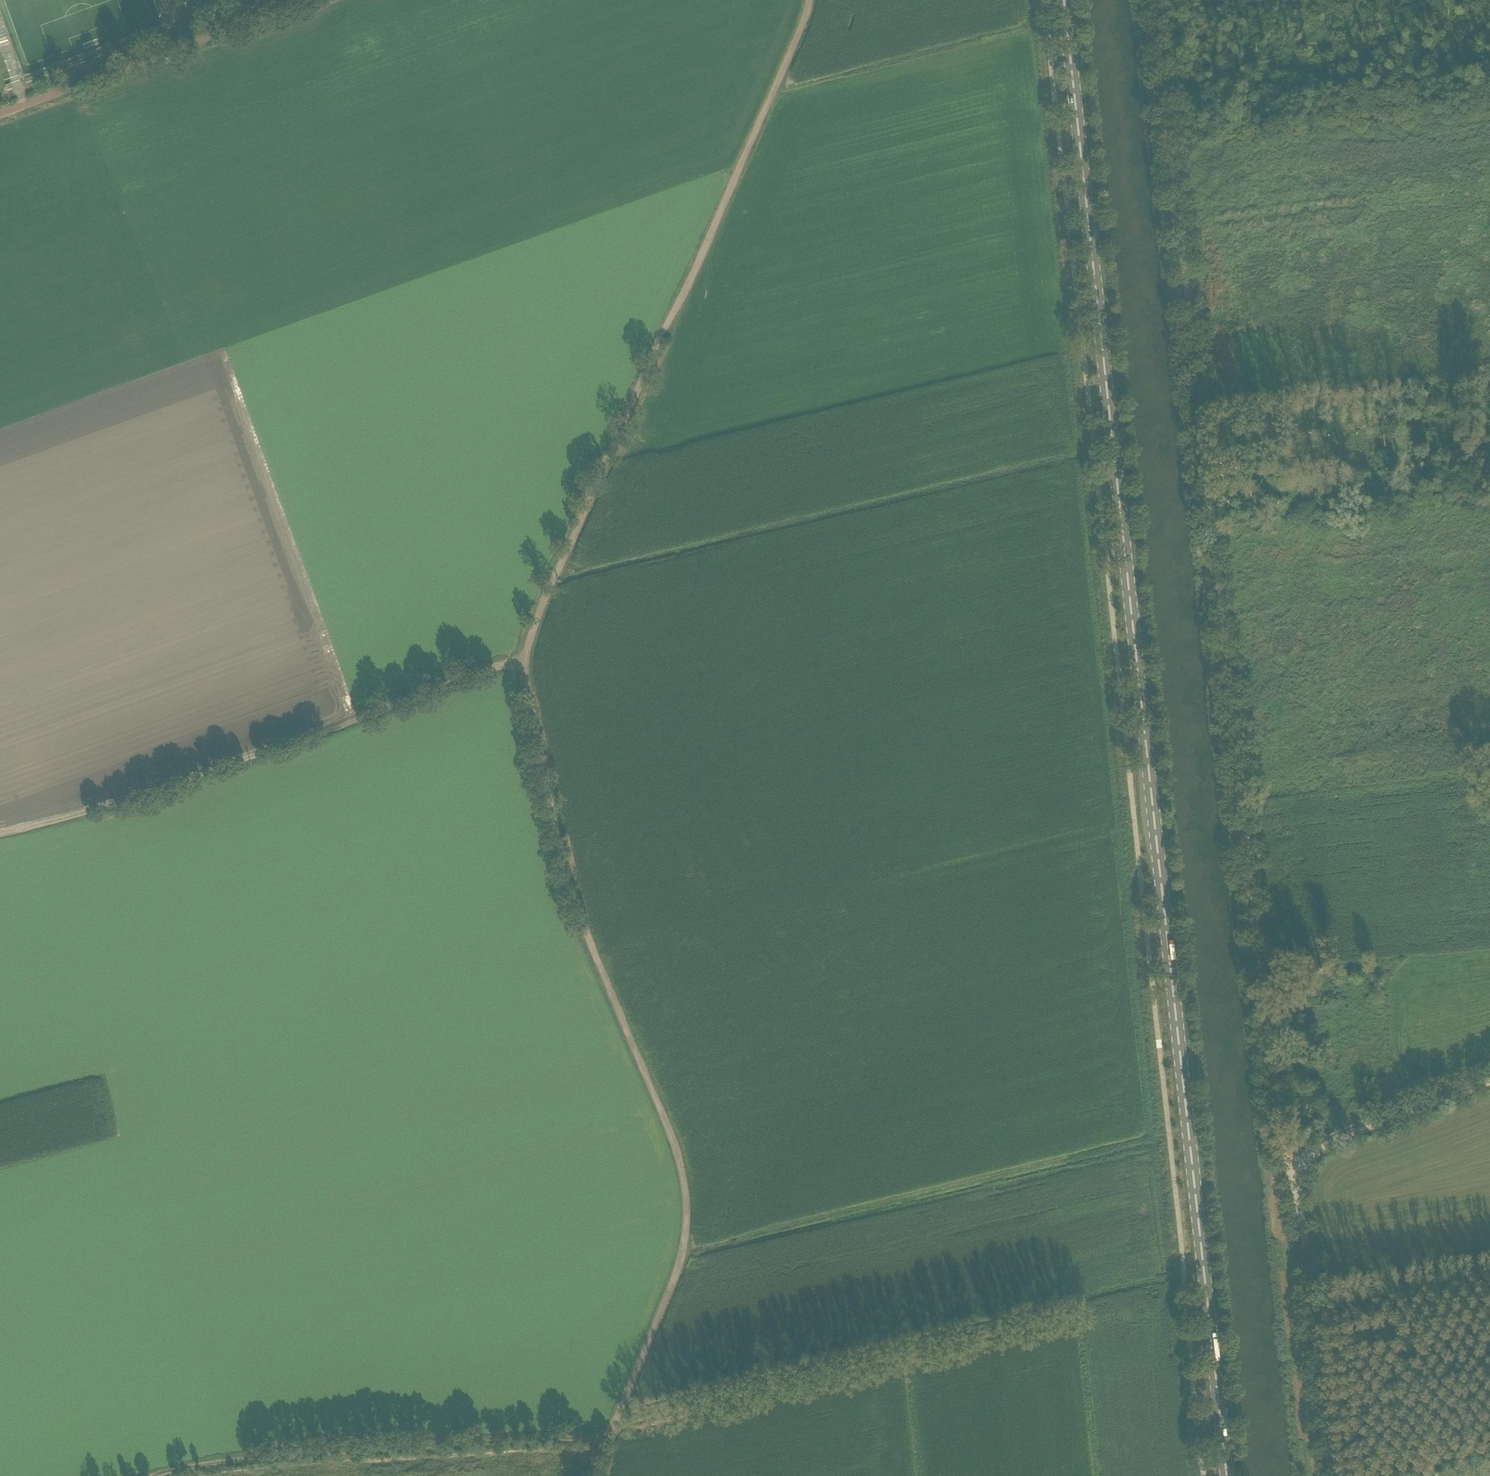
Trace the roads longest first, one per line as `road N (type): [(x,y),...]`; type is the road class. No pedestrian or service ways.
road 1 (track): [(810,0),(521,664),(567,882),(685,1186),(681,1258),(616,1420)]
road 2 (primary): [(1227,1475),(1066,0)]
road 3 (track): [(1293,1164),(1264,994),(1152,0)]
road 4 (track): [(521,664),(85,813),(0,833)]
road 5 (track): [(1076,1306),(616,1420)]
road 6 (track): [(616,1420),(577,1438),(244,1460),(158,1475)]
road 7 (unclassified): [(0,115),(314,0)]
road 8 (unclassified): [(1335,1475),(1293,1164)]
road 9 (track): [(1293,1164),(1489,1085)]

